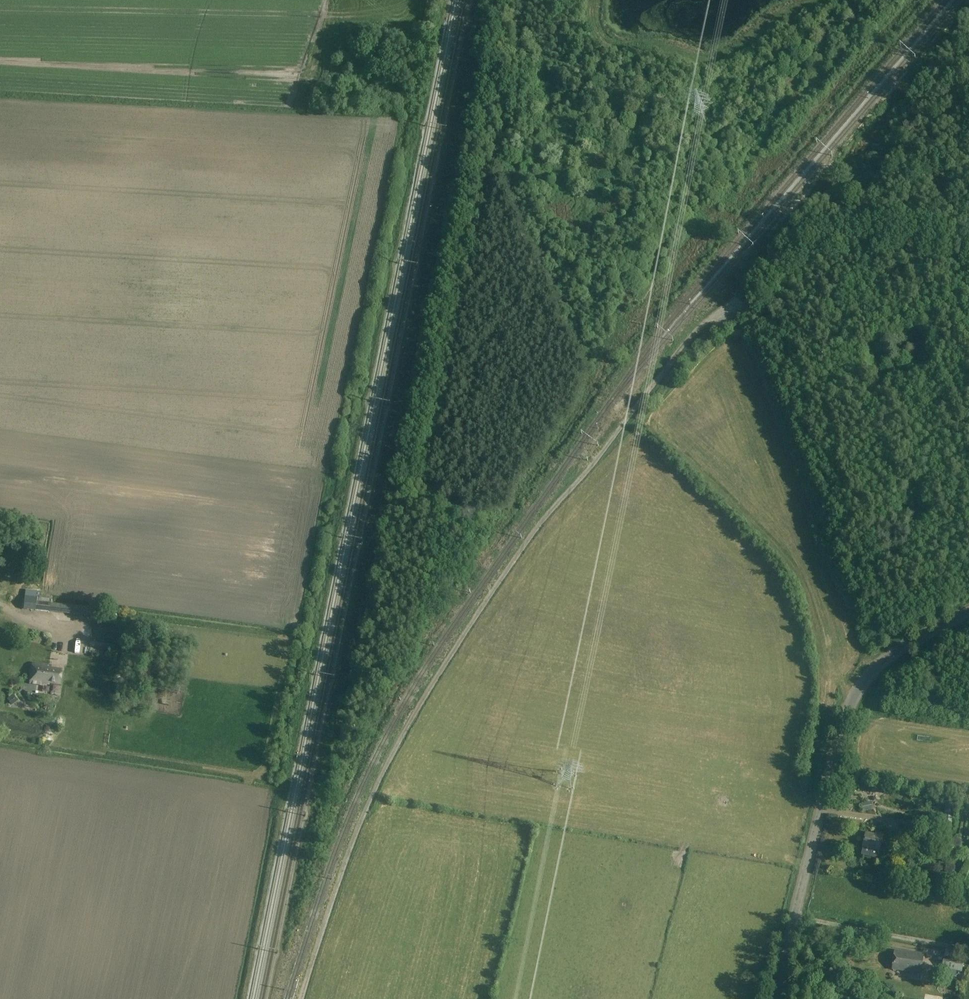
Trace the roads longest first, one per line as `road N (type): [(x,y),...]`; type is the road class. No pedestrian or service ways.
road 1 (tertiary): [(772,998),(835,734),(854,694),(896,649),(968,610)]

